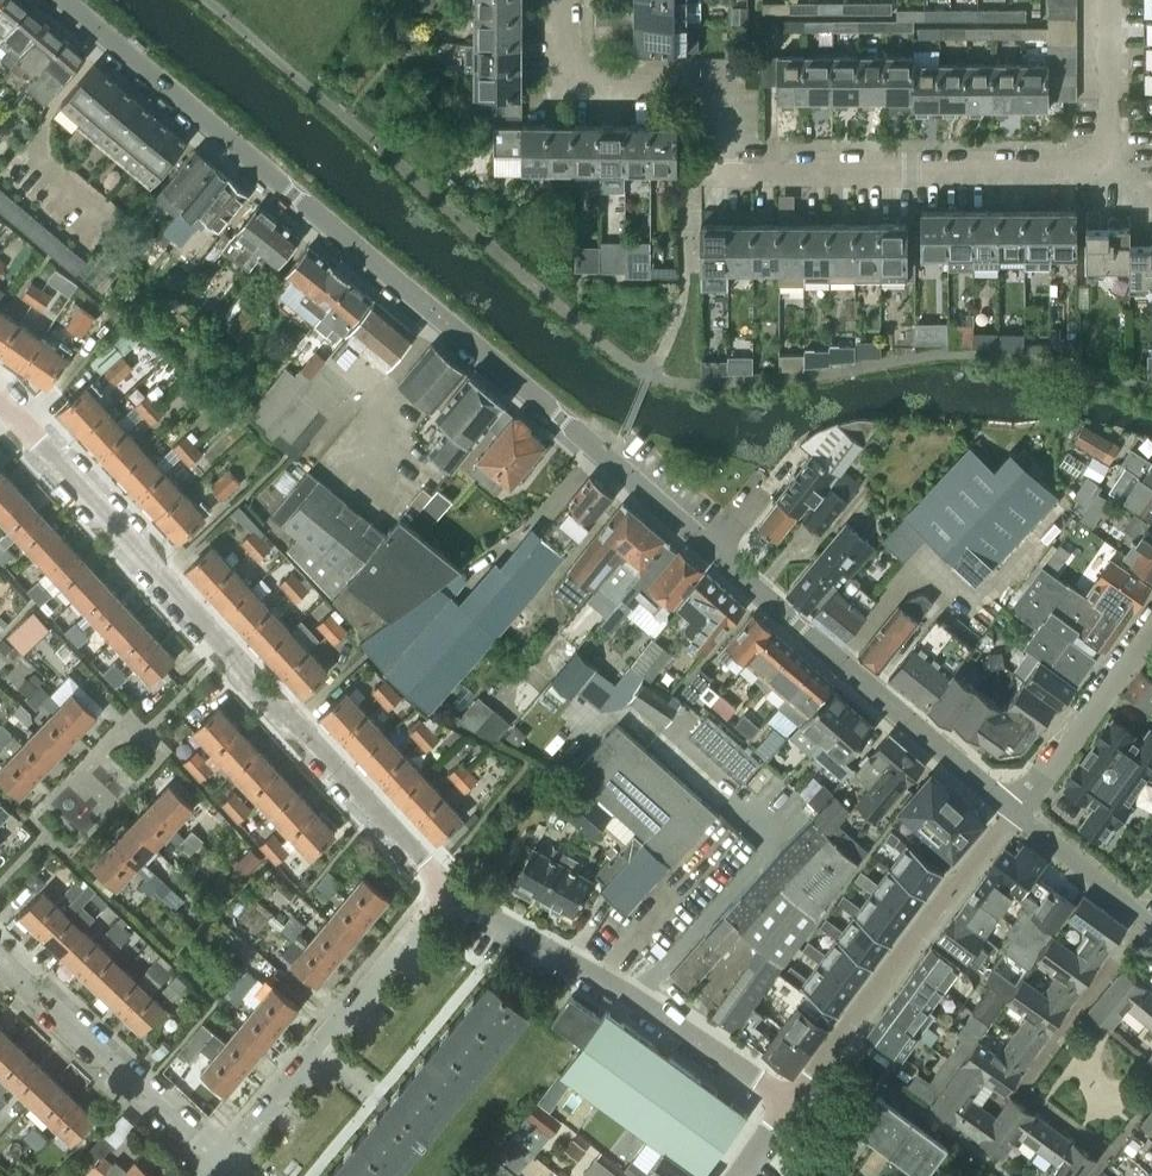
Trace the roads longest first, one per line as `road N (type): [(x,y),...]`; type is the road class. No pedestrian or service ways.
road 1 (residential): [(1014,812),(61,0)]
road 2 (residential): [(573,0),(574,70),(583,83),(728,86),(727,175),(763,176),(1088,162),(1107,144),(1110,0)]
road 3 (residential): [(444,891),(0,399)]
road 4 (residential): [(792,1109),(545,940),(444,891)]
road 5 (residential): [(1014,812),(792,1109)]
road 6 (residential): [(216,1165),(444,891)]
road 7 (residential): [(216,1165),(0,961)]
road 8 (residential): [(1014,812),(1151,619)]
road 9 (residential): [(1014,812),(1151,927)]

